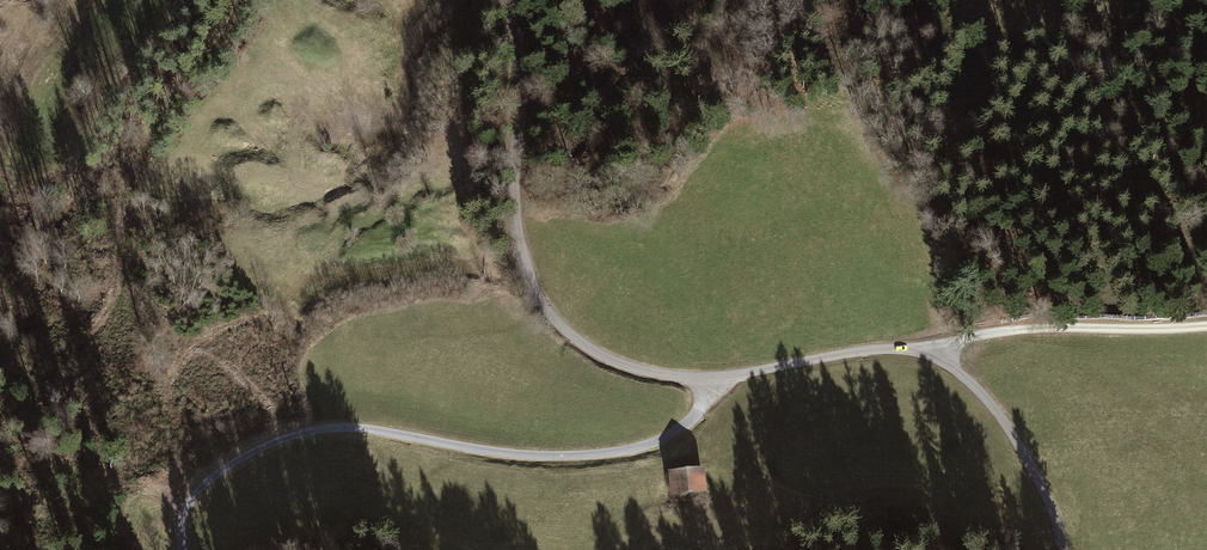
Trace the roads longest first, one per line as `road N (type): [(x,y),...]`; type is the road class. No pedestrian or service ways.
road 1 (unclassified): [(1064,549),(1029,462),(952,366),(908,349),(877,350),(686,376),(624,365),(567,331),(531,283),(514,204),(522,82),(507,0)]
road 2 (track): [(182,549),(184,514),(203,482),(275,442),(325,429),(478,452),(609,453),(683,426),(701,406),(708,377)]
road 3 (track): [(1206,326),(1028,329),(908,349)]

